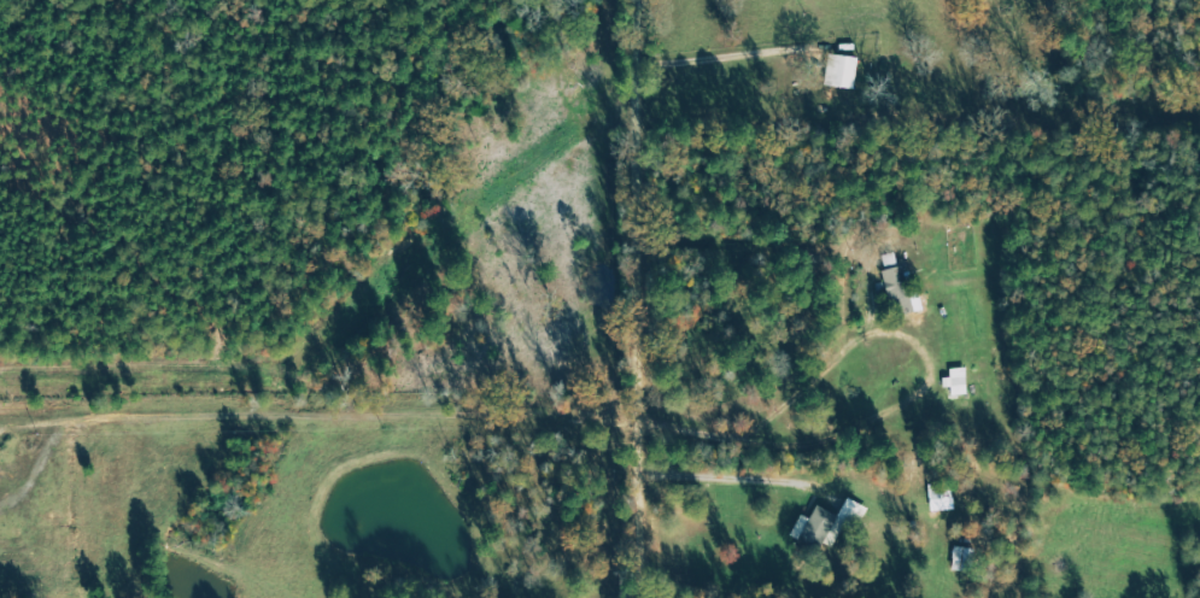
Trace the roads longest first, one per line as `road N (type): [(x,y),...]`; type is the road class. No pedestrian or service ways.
road 1 (residential): [(631,597),(630,0)]

